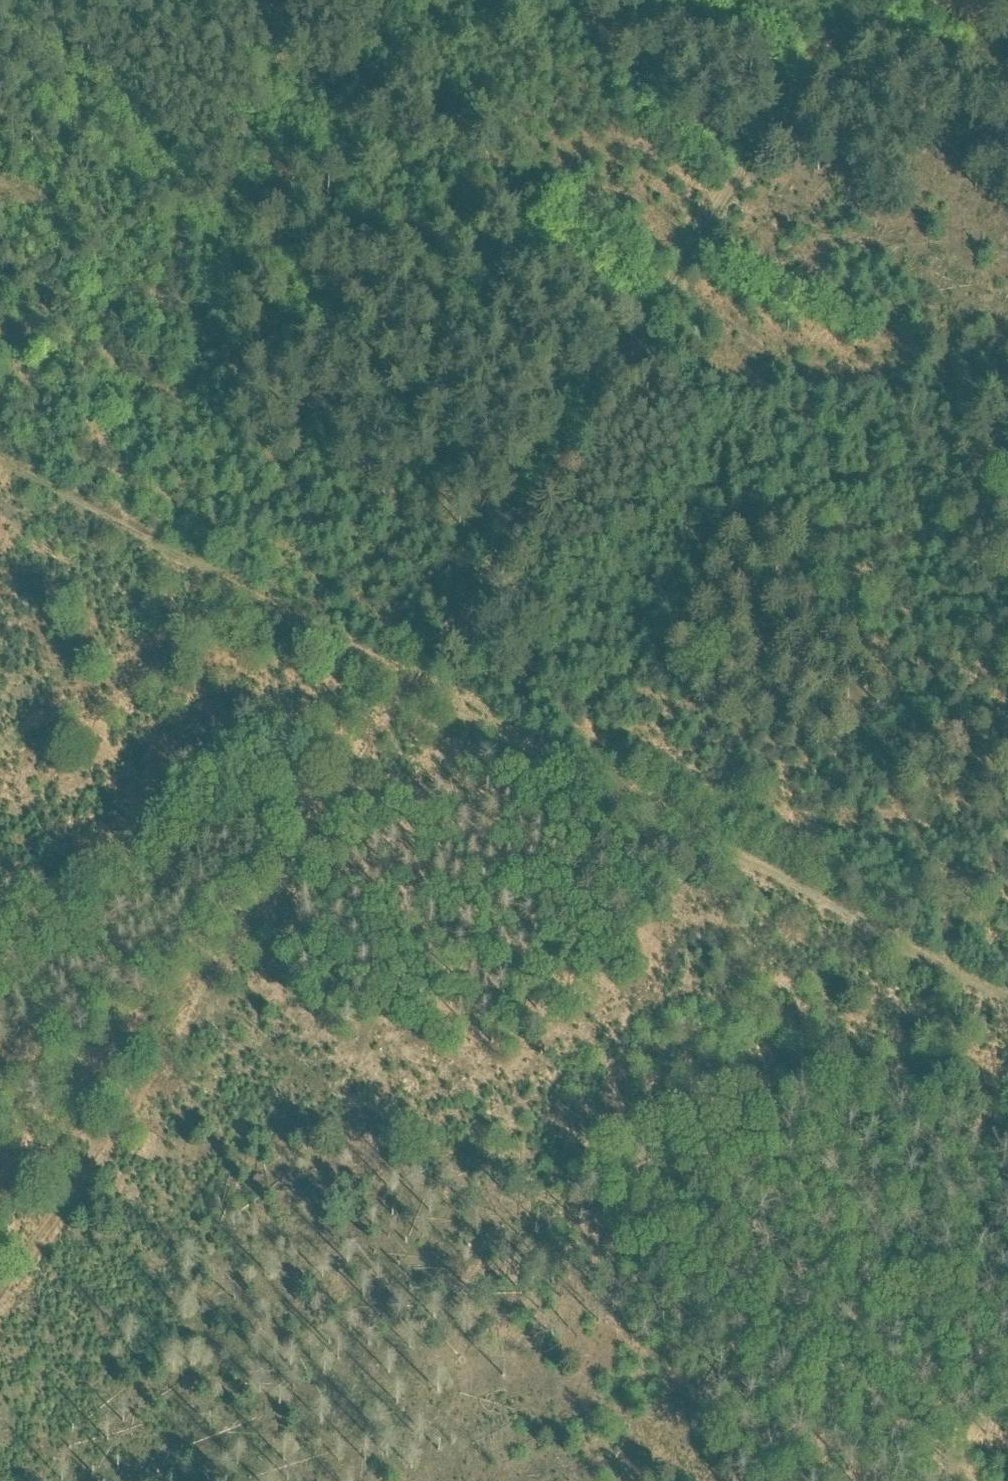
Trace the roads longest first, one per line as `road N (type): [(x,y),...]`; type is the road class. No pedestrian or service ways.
road 1 (track): [(414,689),(845,0)]
road 2 (track): [(1007,1002),(414,689)]
road 3 (track): [(414,689),(0,462)]

